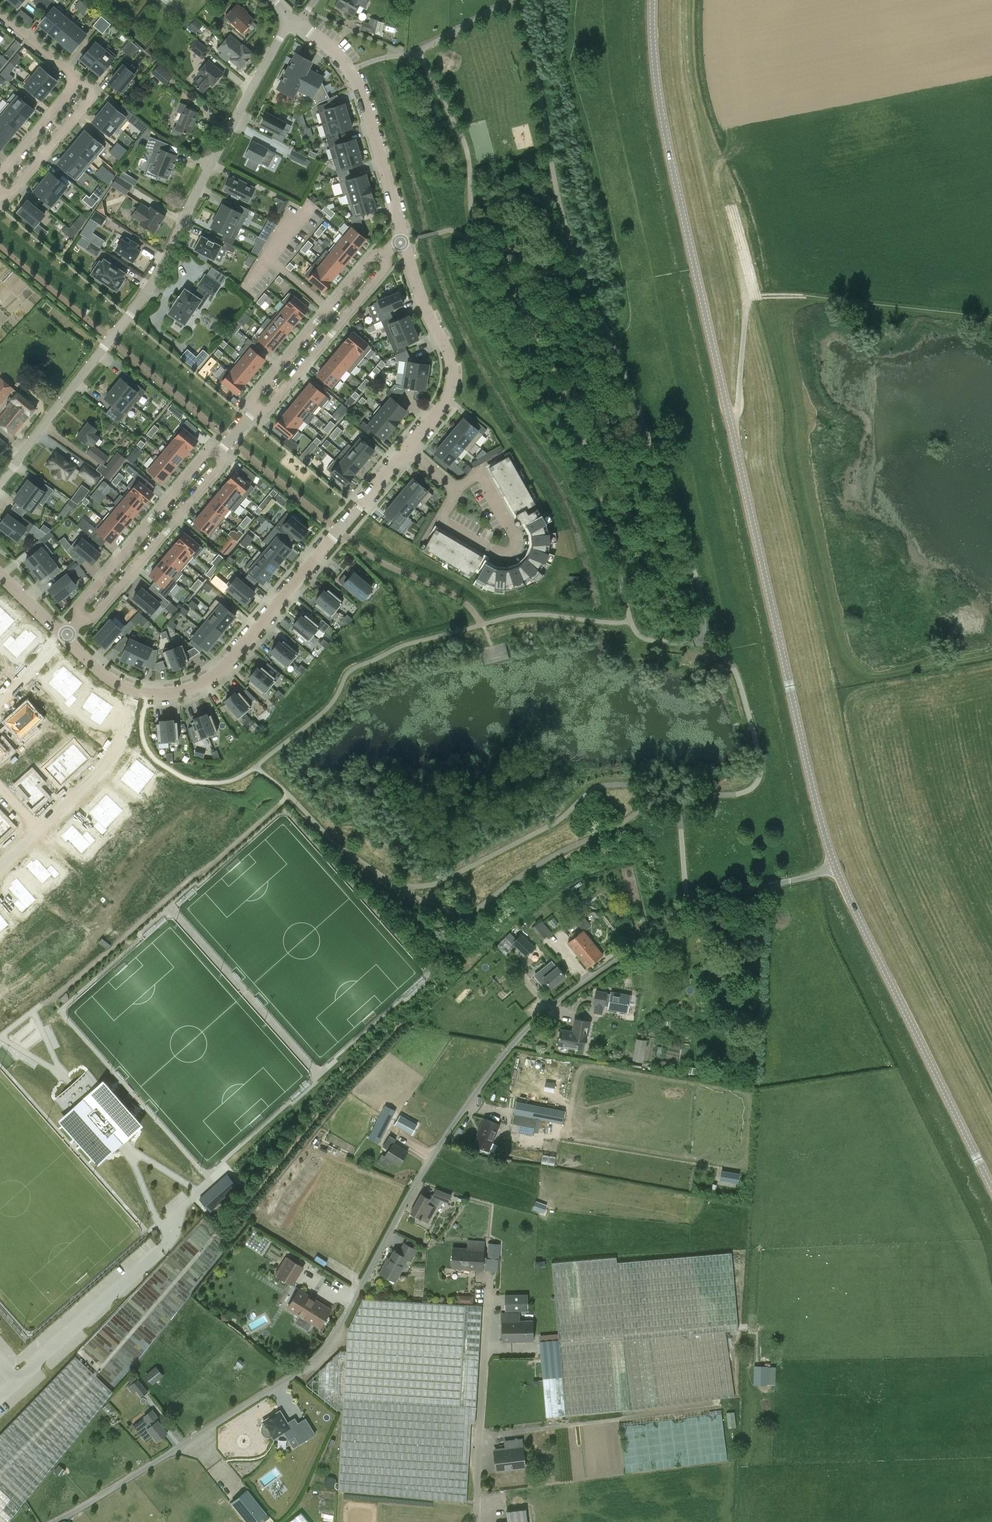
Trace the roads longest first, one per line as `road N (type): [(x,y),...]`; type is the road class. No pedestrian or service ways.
road 1 (unclassified): [(53,1521),(290,1377),(326,1346),(464,1109),(553,1006),(695,905),(837,868)]
road 2 (tertiary): [(837,868),(665,136),(653,0)]
road 3 (residential): [(0,485),(155,281),(294,13)]
road 4 (track): [(861,832),(775,402),(748,305)]
road 5 (track): [(991,657),(876,675),(850,665),(784,362),(758,297)]
road 6 (residential): [(405,450),(226,669),(170,694),(136,690)]
road 7 (tertiary): [(991,1181),(837,868)]
road 8 (residential): [(294,13),(357,88),(402,238)]
road 9 (unclassified): [(490,1268),(478,1521)]
road 10 (residential): [(402,238),(450,355),(451,377),(445,399),(405,450)]
road 11 (residential): [(78,619),(93,617),(220,466),(222,449)]
road 12 (residential): [(78,619),(79,606),(208,453),(222,449)]
road 13 (residential): [(0,866),(102,766),(136,690)]
road 14 (residential): [(388,250),(386,266),(273,404),(253,411)]
road 15 (track): [(733,212),(752,292),(730,422)]
road 16 (residential): [(253,411),(257,392),(388,250)]
road 17 (residential): [(454,488),(479,474),(514,545),(494,554),(439,521)]
road 18 (residential): [(0,195),(14,194),(96,94),(80,80)]
road 19 (residential): [(80,80),(0,178)]

